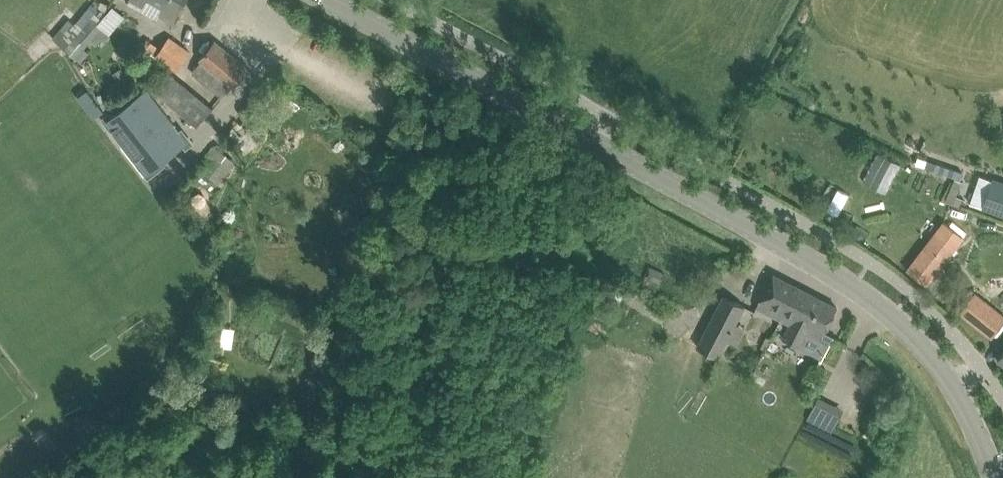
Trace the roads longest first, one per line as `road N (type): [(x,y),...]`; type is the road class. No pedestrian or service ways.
road 1 (tertiary): [(996,477),(961,398),(889,313),(771,240),(325,0)]

